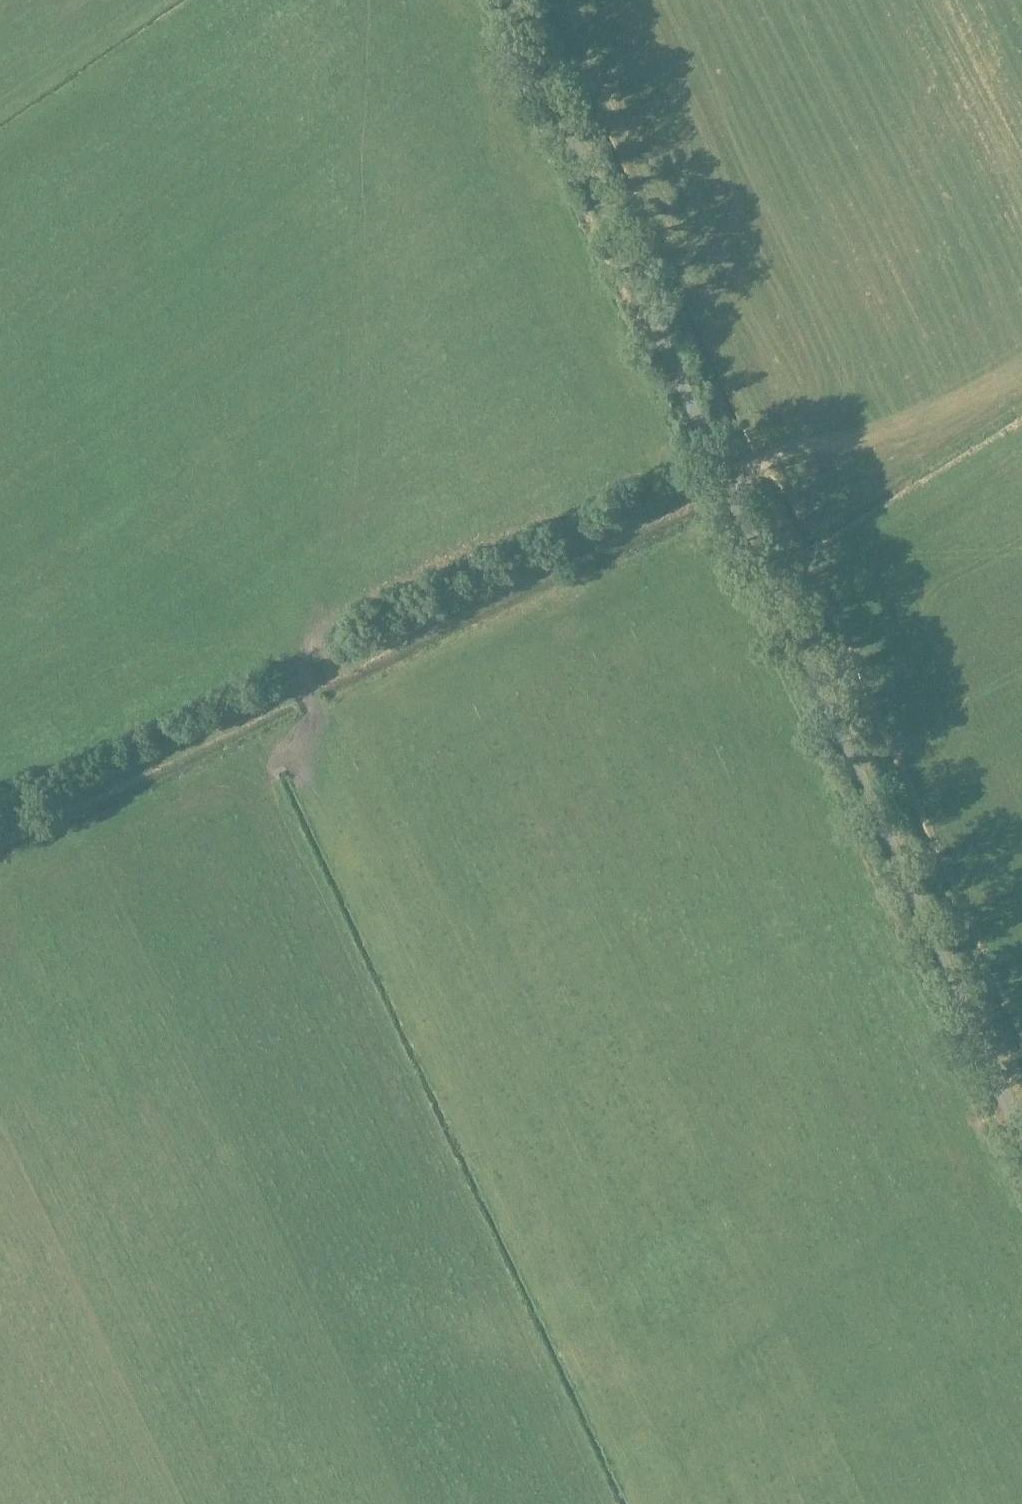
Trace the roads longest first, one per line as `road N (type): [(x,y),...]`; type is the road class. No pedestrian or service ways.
road 1 (unclassified): [(1021,1138),(508,0)]
road 2 (track): [(724,482),(0,837)]

